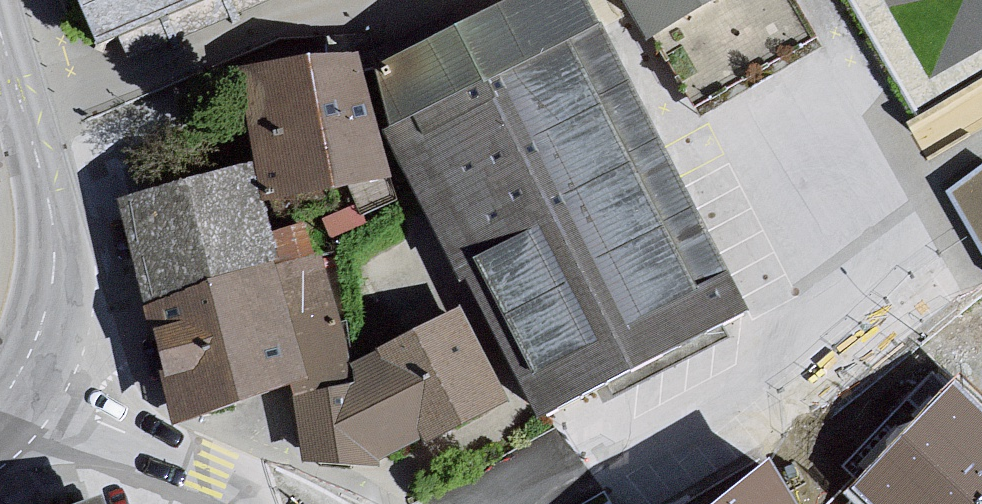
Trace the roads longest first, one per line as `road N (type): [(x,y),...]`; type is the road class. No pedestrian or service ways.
road 1 (tertiary): [(0,26),(53,225),(47,307),(14,382)]
road 2 (residential): [(14,382),(288,503)]

